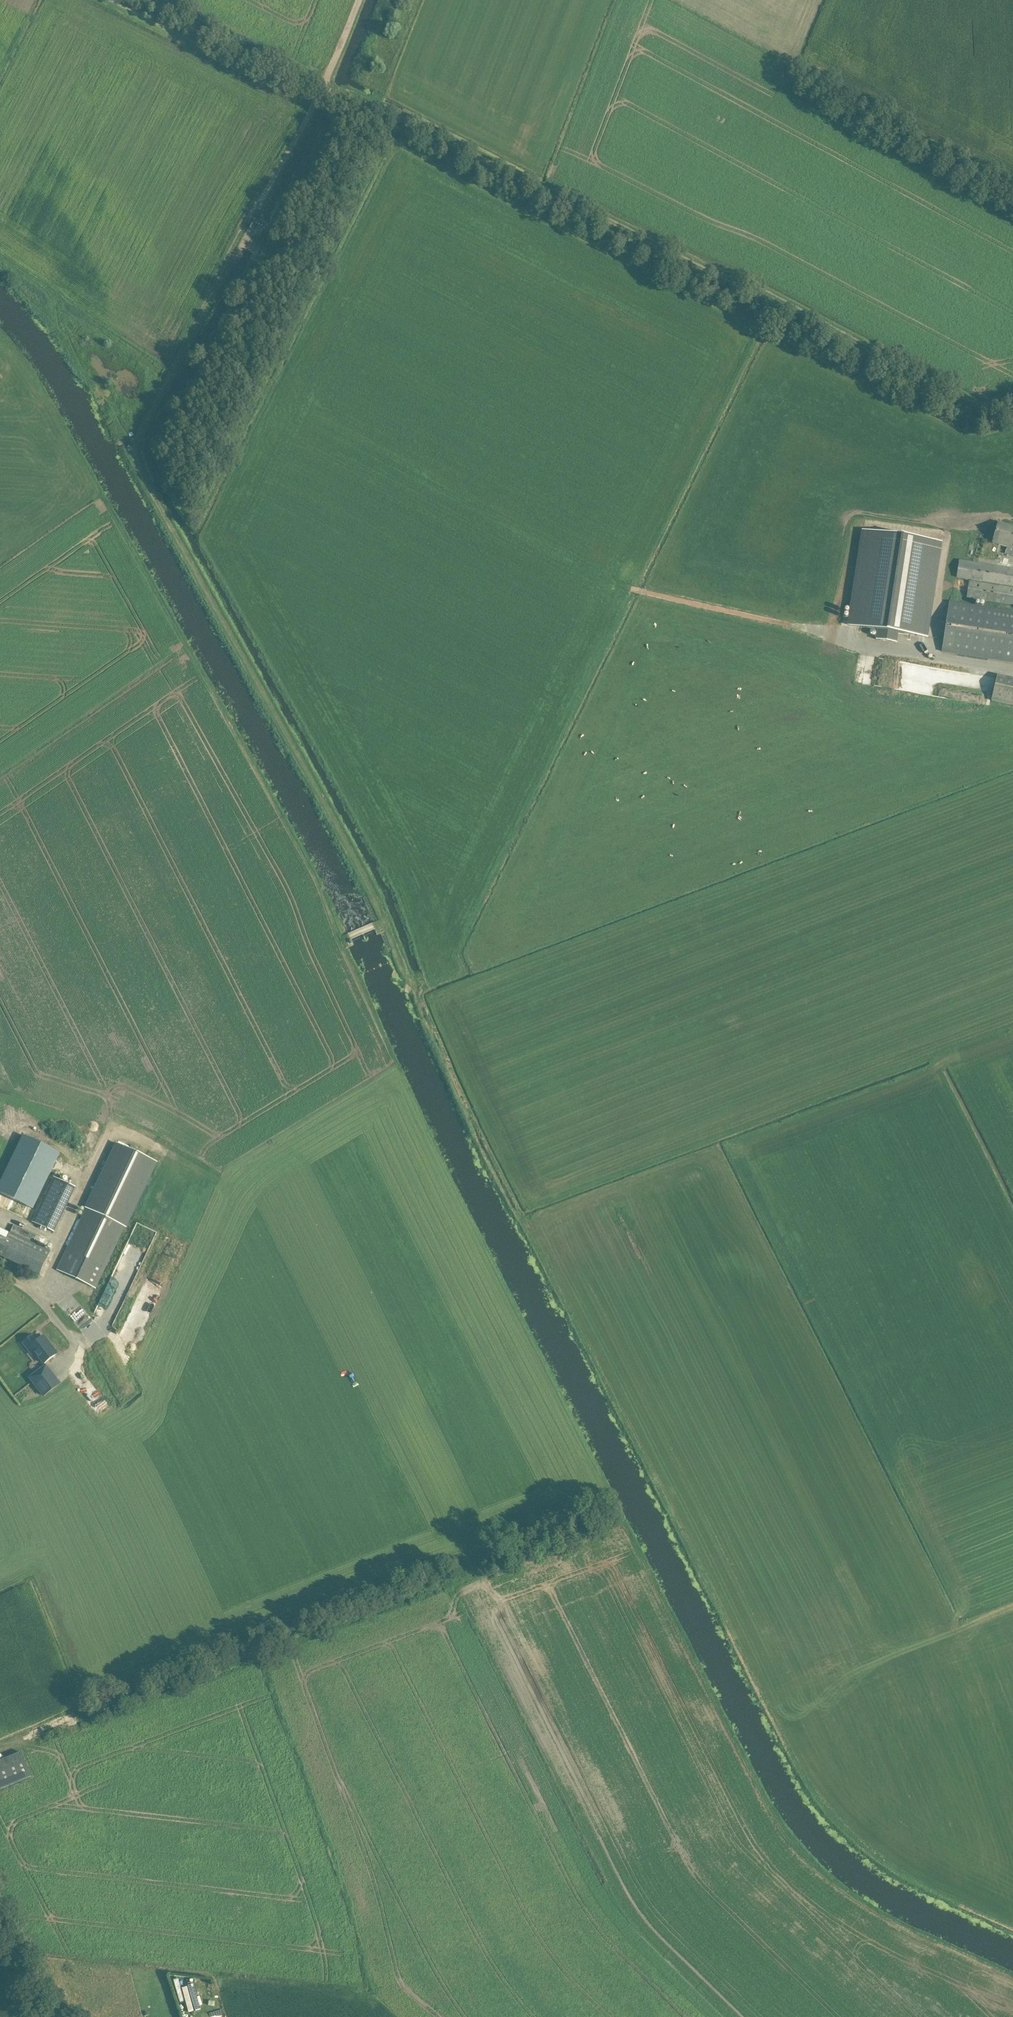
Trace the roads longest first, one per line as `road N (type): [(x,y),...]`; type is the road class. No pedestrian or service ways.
road 1 (track): [(351,938),(386,922),(134,458),(145,420),(325,86),(358,0)]
road 2 (track): [(153,0),(977,406),(1012,400)]

